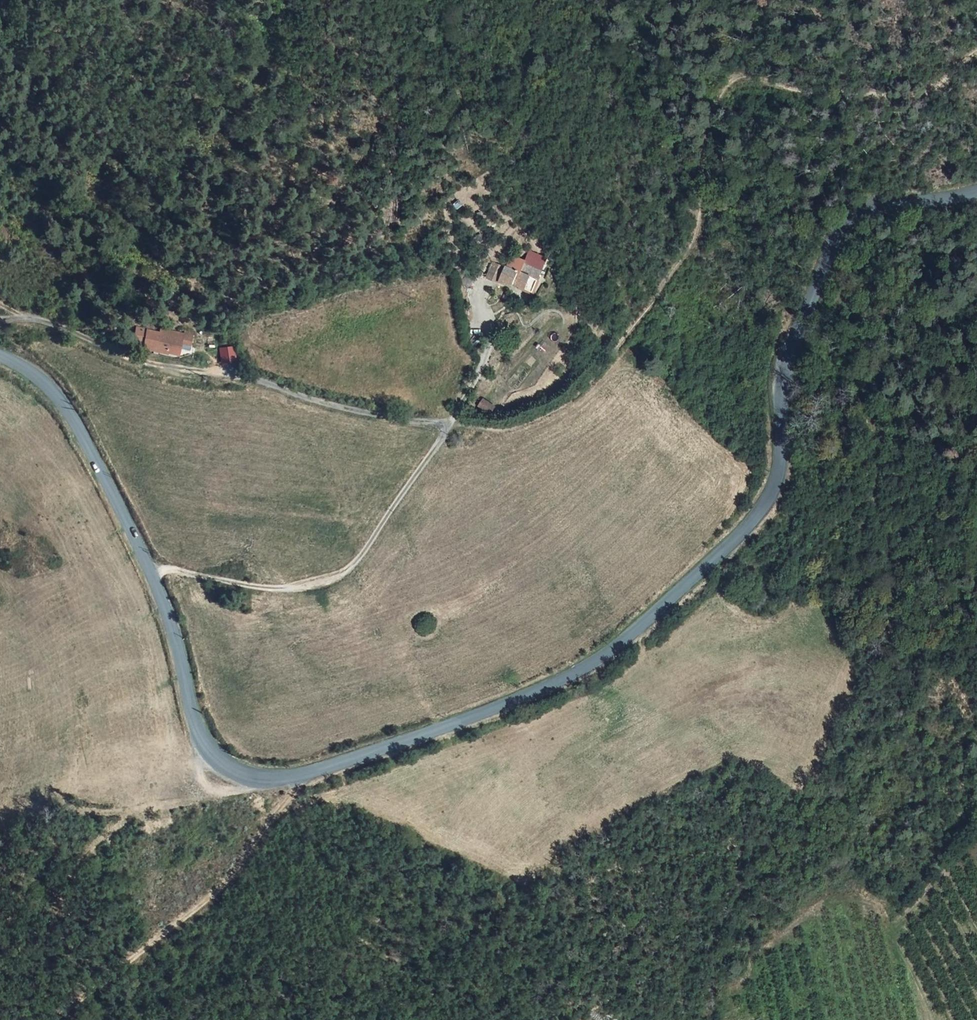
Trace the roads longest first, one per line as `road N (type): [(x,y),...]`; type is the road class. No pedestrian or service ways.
road 1 (tertiary): [(976,193),(856,213),(829,253),(790,348),(780,392),(779,479),(757,518),(602,659),(472,717),(284,781),(252,781),(223,768),(196,719),(168,617),(88,440),(62,396),(0,358)]
road 2 (track): [(0,318),(31,317),(141,362),(261,381),(400,422),(533,417),(574,396),(679,261),(692,234),(706,132),(742,74),(906,93),(976,51)]
road 3 (track): [(468,396),(363,558),(338,583),(311,592),(183,575),(150,580)]
road 4 (track): [(42,1019),(142,951),(290,806),(284,781)]
road 5 (track): [(932,1019),(884,914),(870,903)]

